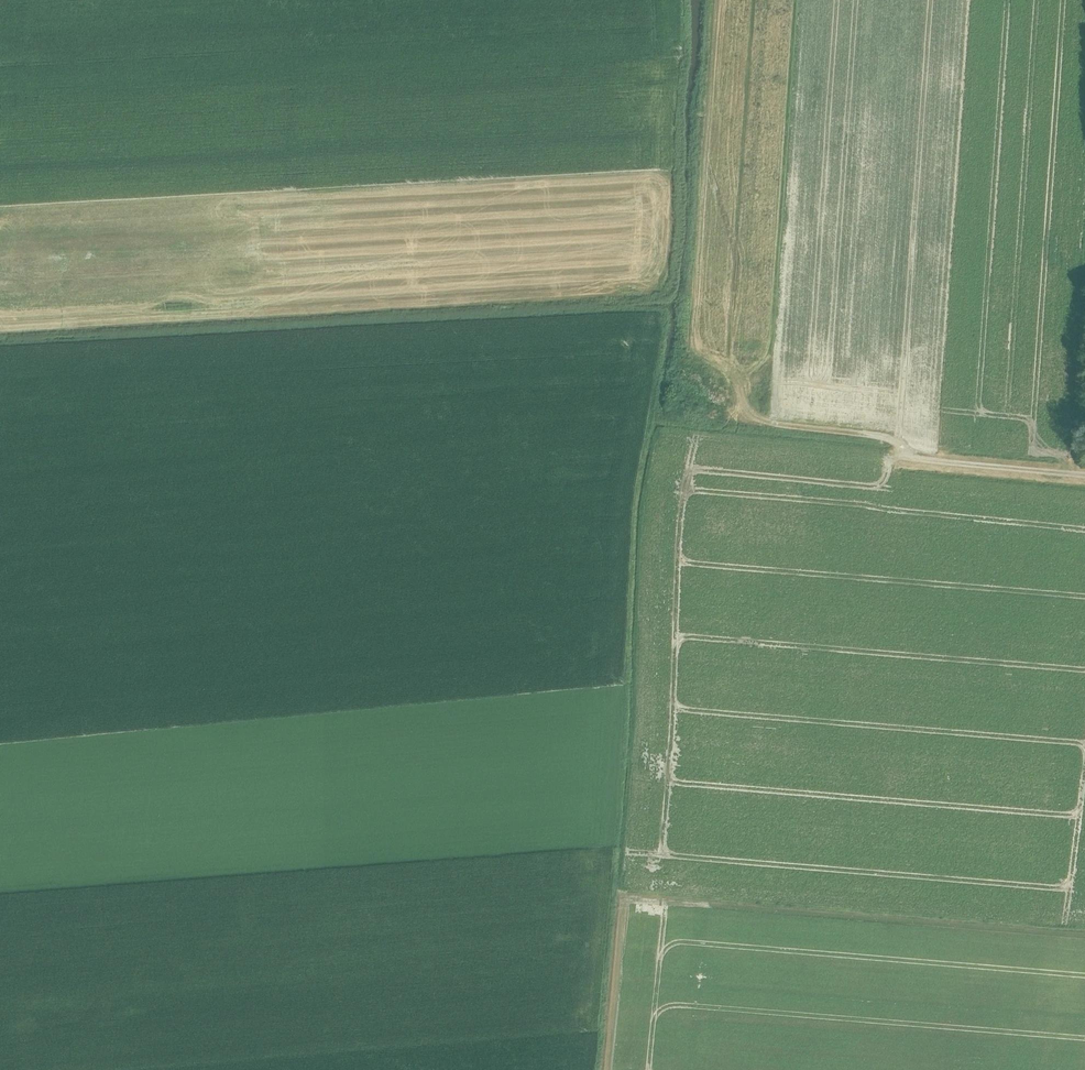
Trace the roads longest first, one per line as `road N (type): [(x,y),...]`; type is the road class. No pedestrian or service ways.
road 1 (unclassified): [(1084,474),(902,457)]

